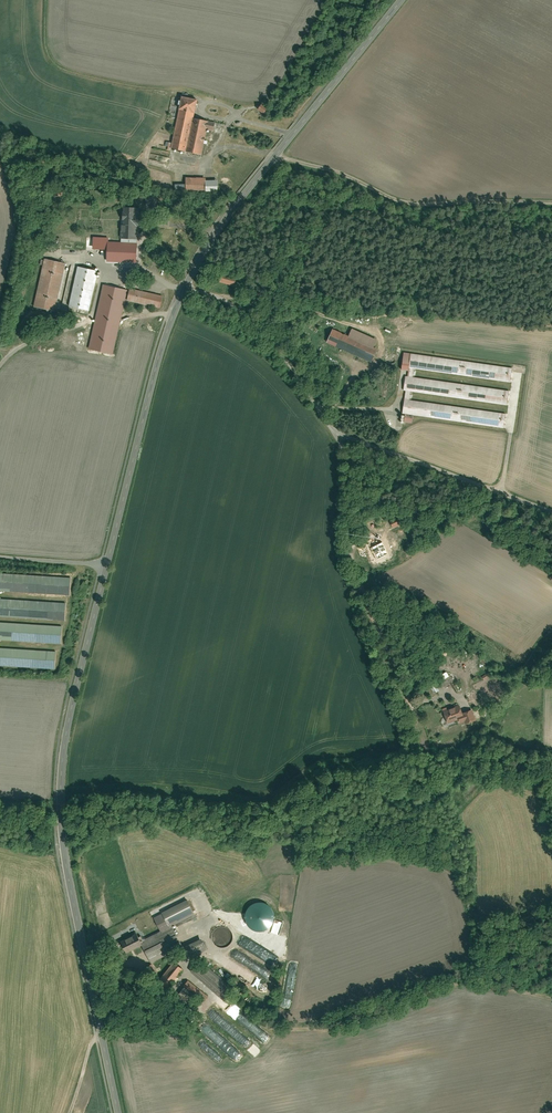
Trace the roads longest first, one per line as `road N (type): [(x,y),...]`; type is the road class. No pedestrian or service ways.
road 1 (tertiary): [(400,0),(218,228),(185,287),(155,367),(60,779),(68,880),(117,1112)]
road 2 (track): [(185,287),(246,317),(341,444),(365,602),(408,700)]
road 3 (track): [(330,427),(551,512)]

